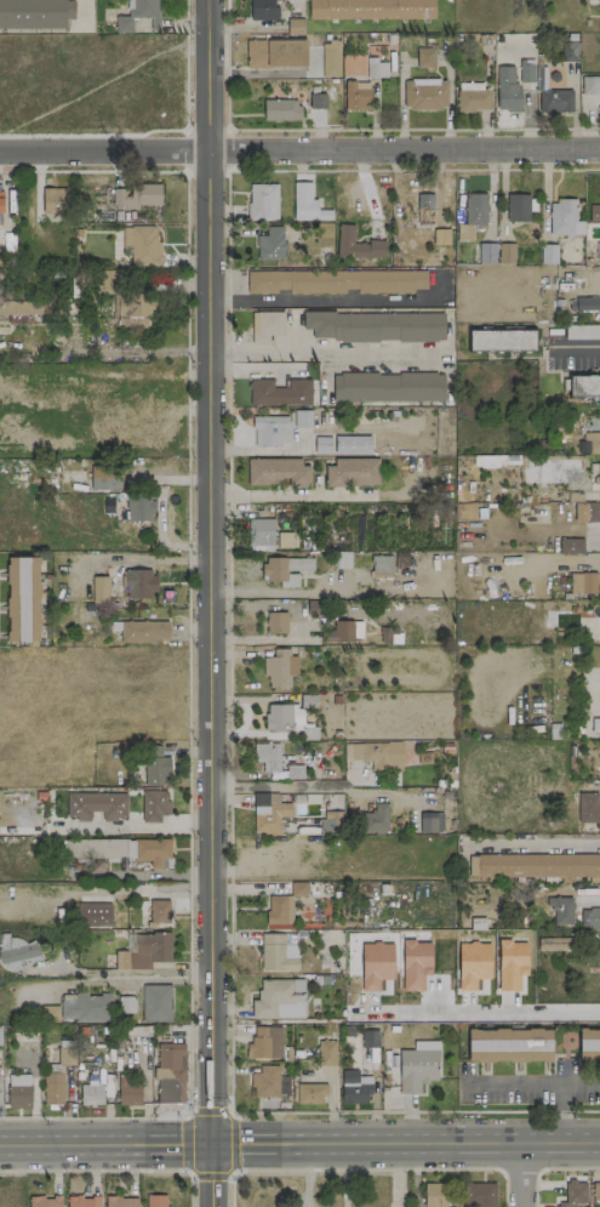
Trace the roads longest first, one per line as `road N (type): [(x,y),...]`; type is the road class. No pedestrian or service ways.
road 1 (tertiary): [(208,0),(211,1144)]
road 2 (residential): [(0,152),(599,151)]
road 3 (tertiary): [(599,1144),(211,1144)]
road 4 (tertiary): [(211,1144),(0,1145)]

